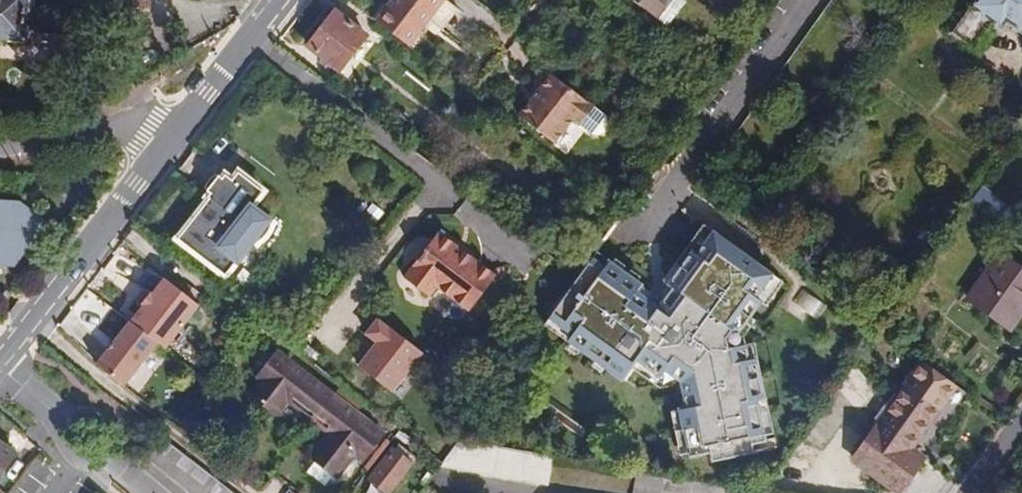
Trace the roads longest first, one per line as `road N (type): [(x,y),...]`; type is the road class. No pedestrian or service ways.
road 1 (tertiary): [(185,117),(0,359)]
road 2 (residential): [(185,117),(151,120),(67,150),(0,147)]
road 3 (tertiary): [(278,0),(185,117)]

